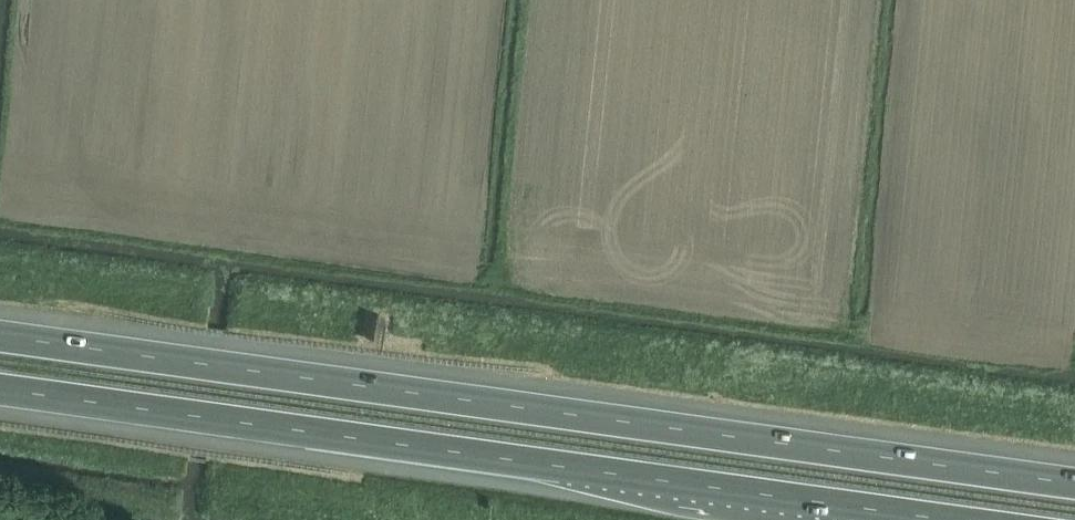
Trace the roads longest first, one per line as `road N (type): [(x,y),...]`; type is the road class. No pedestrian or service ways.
road 1 (motorway): [(1074,484),(0,336)]
road 2 (motorway): [(0,390),(942,519)]

